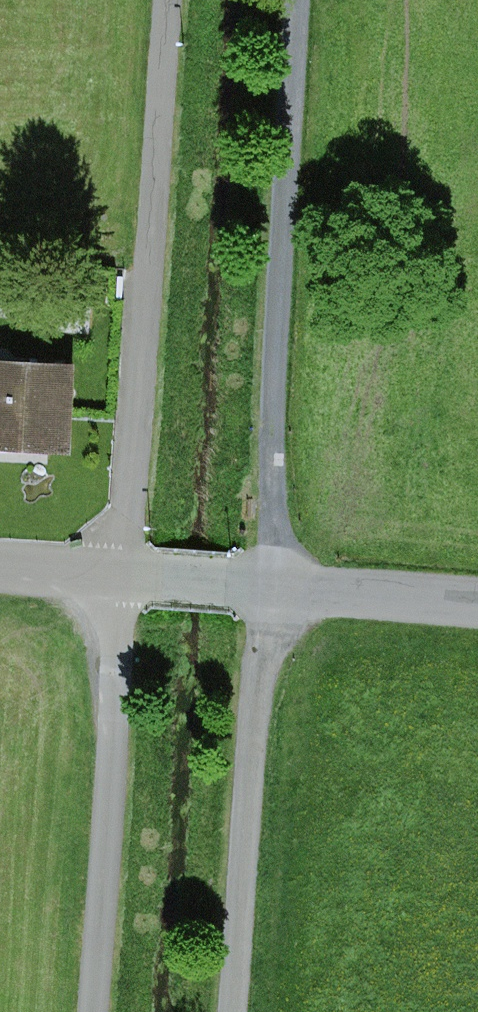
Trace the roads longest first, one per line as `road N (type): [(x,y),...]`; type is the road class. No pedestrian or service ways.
road 1 (residential): [(302,0),(266,591)]
road 2 (residential): [(165,0),(119,580)]
road 3 (unclassified): [(97,1011),(119,580)]
road 4 (unclassified): [(237,1011),(266,591)]
road 5 (unclassified): [(477,607),(266,591)]
road 6 (unclassified): [(266,591),(119,580)]

